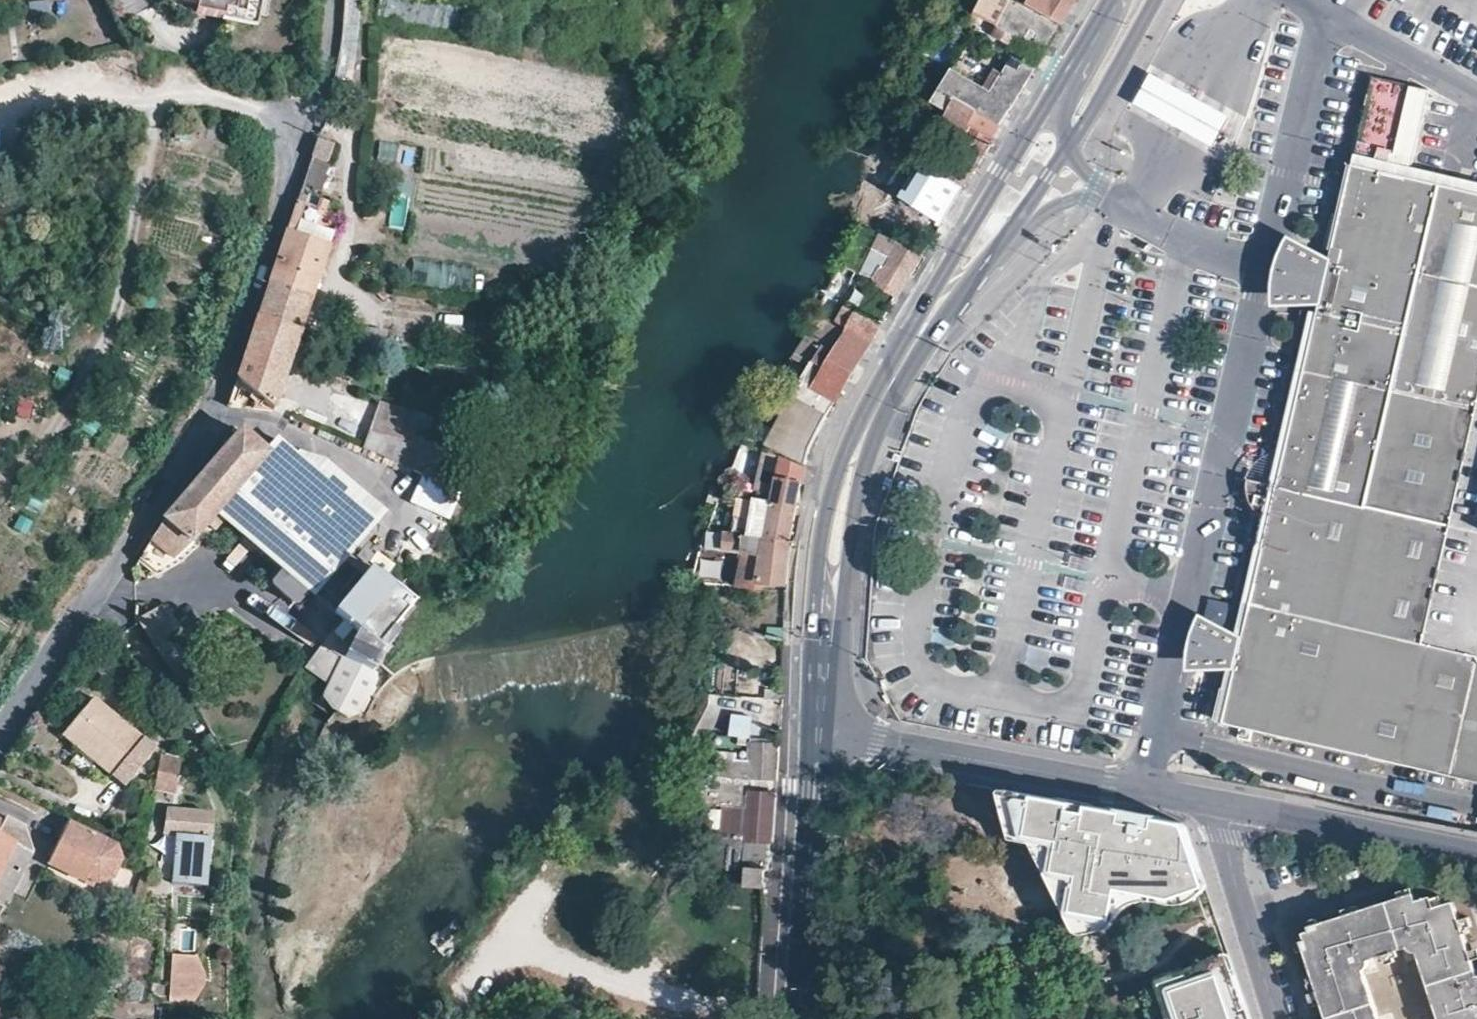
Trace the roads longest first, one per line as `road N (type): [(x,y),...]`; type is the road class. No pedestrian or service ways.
road 1 (residential): [(0,736),(217,401),(259,277),(332,0)]
road 2 (track): [(0,483),(64,411),(103,334),(132,234),(151,127)]
road 3 (residential): [(1221,801),(833,729)]
road 4 (secondary): [(864,442),(842,461),(822,546),(809,724)]
road 5 (secondary): [(833,729),(868,465),(864,442)]
road 6 (residential): [(1476,849),(1221,801)]
road 7 (secondary): [(1059,87),(947,271),(939,307)]
road 8 (residential): [(1279,1018),(1221,801)]
road 9 (secondary): [(939,307),(971,283),(1070,149)]
road 10 (secondary): [(809,724),(799,889),(806,901)]
road 11 (secondary): [(806,901),(816,889),(833,729)]
road 12 (secondary): [(1070,149),(1157,0)]
road 13 (secondary): [(864,442),(939,307)]

